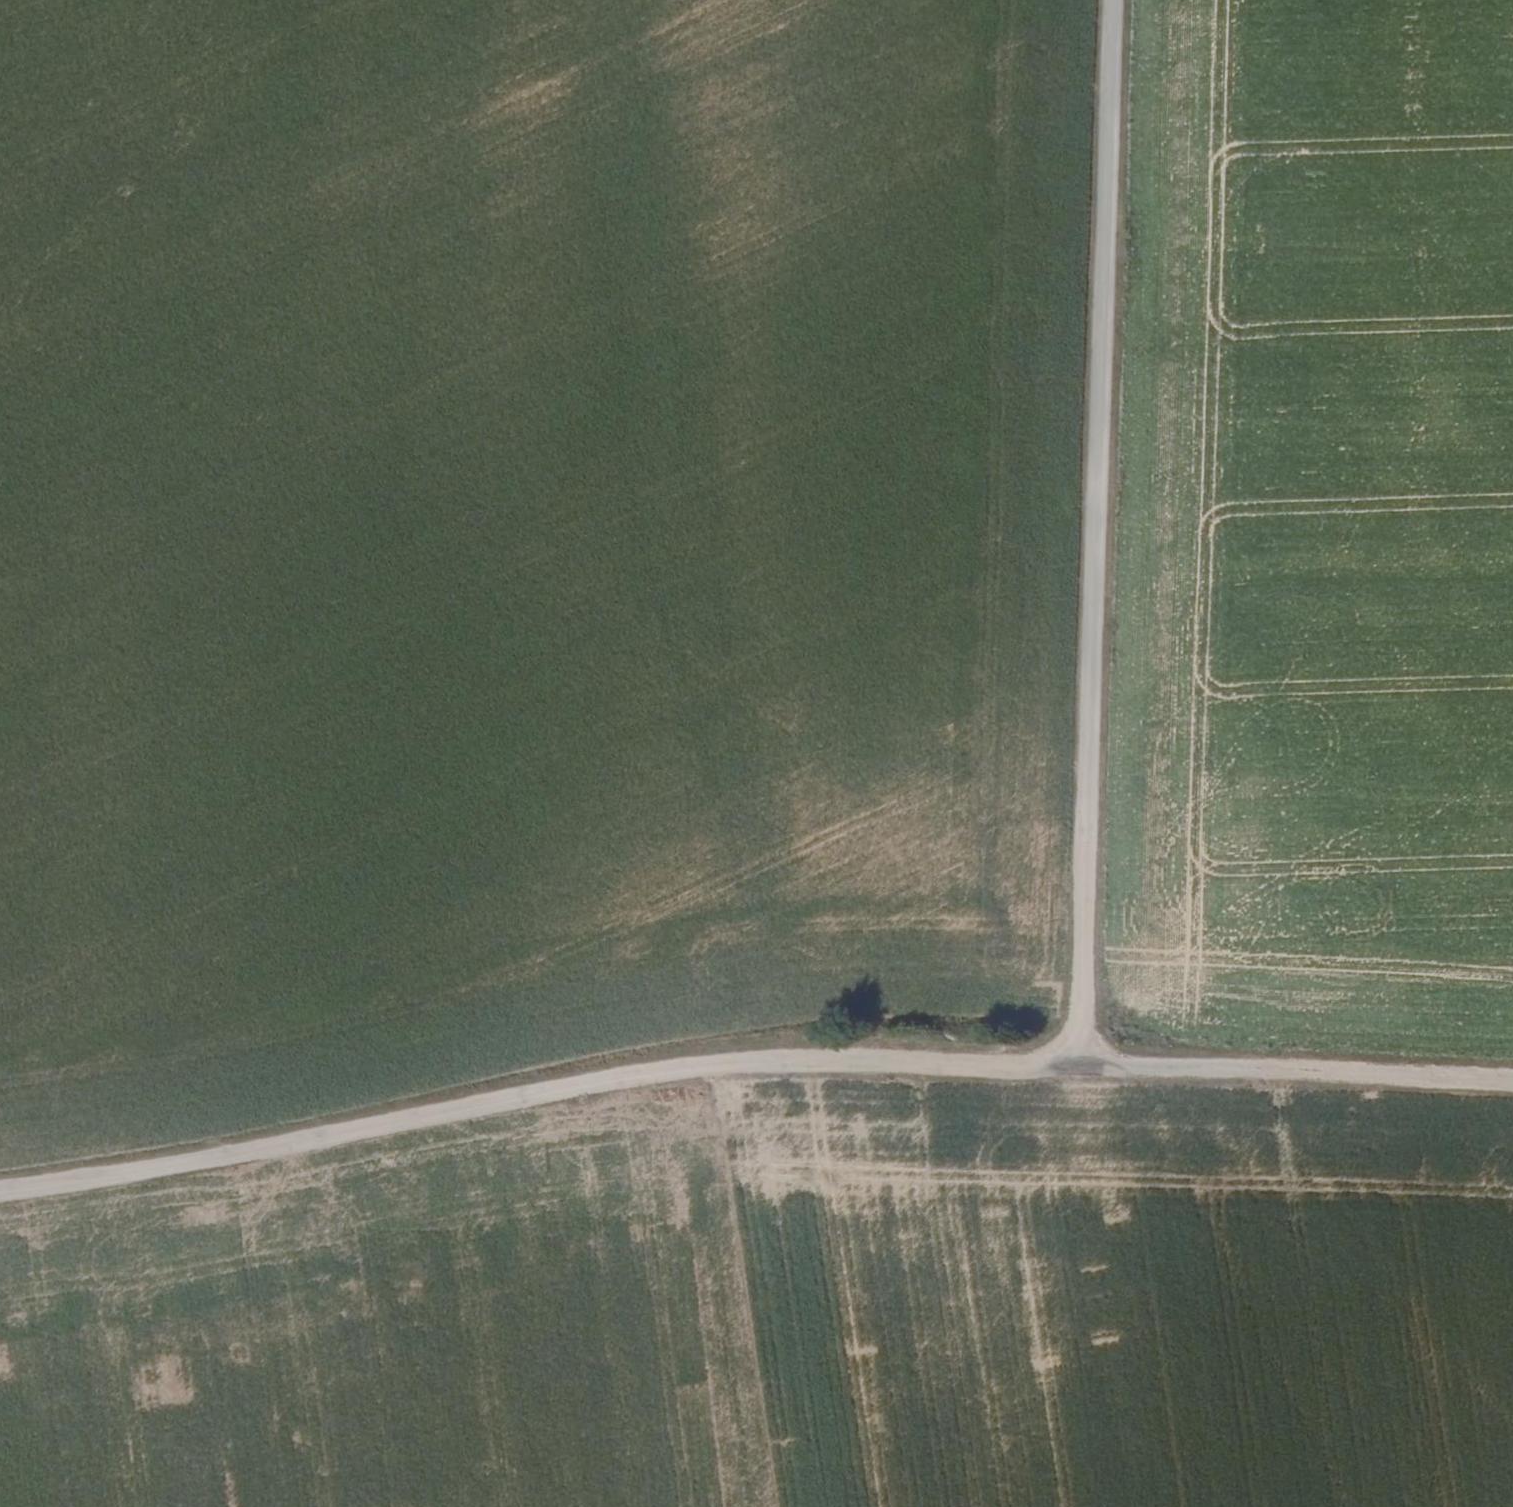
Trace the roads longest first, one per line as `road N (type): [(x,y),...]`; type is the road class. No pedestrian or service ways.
road 1 (track): [(1512,1078),(746,1061),(641,1071),(150,1169),(0,1188)]
road 2 (track): [(1110,0),(1075,1063)]

